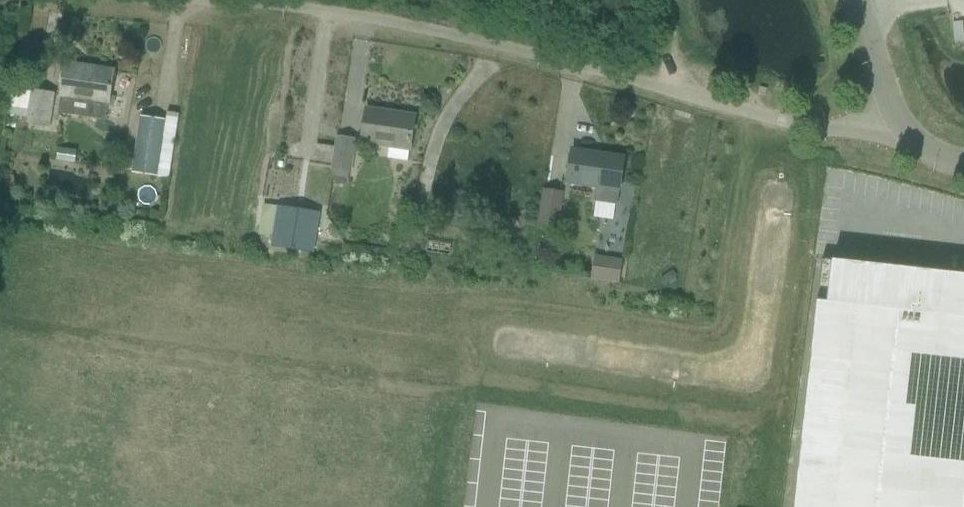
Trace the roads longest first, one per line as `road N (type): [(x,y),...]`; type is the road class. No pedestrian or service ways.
road 1 (unclassified): [(895,121),(791,125),(401,23),(108,5),(50,13)]
road 2 (unclassified): [(895,121),(859,0)]

